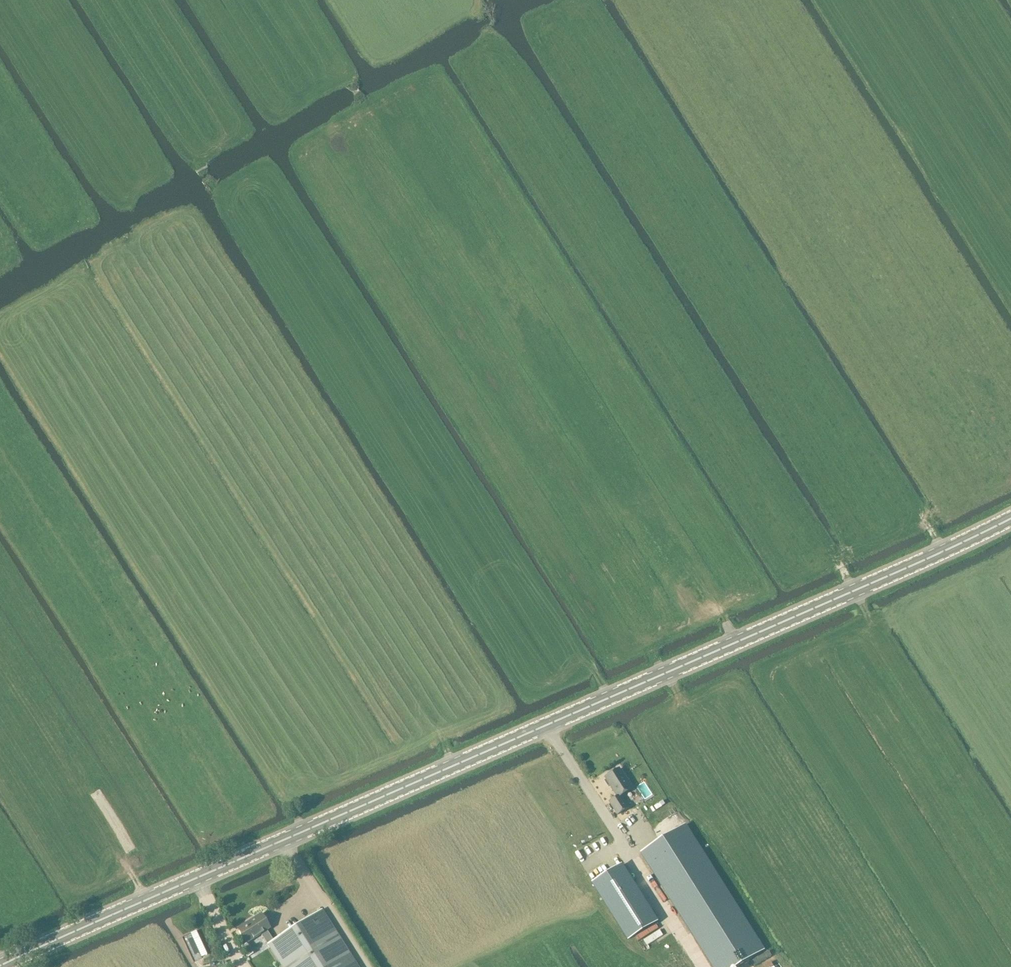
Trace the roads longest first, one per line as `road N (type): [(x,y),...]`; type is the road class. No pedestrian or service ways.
road 1 (secondary): [(0,966),(1010,519)]

